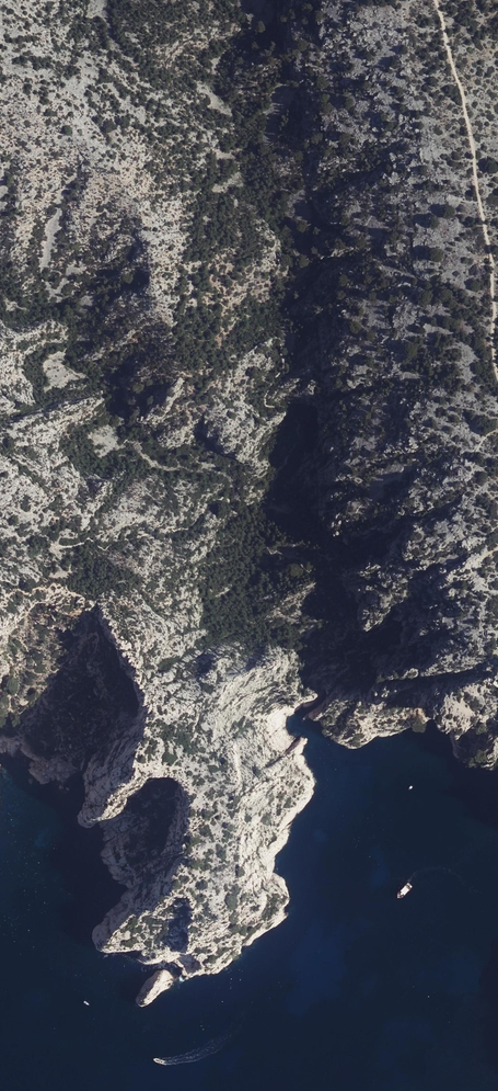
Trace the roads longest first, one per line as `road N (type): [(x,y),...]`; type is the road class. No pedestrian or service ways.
road 1 (track): [(497,376),(491,255),(436,0)]

